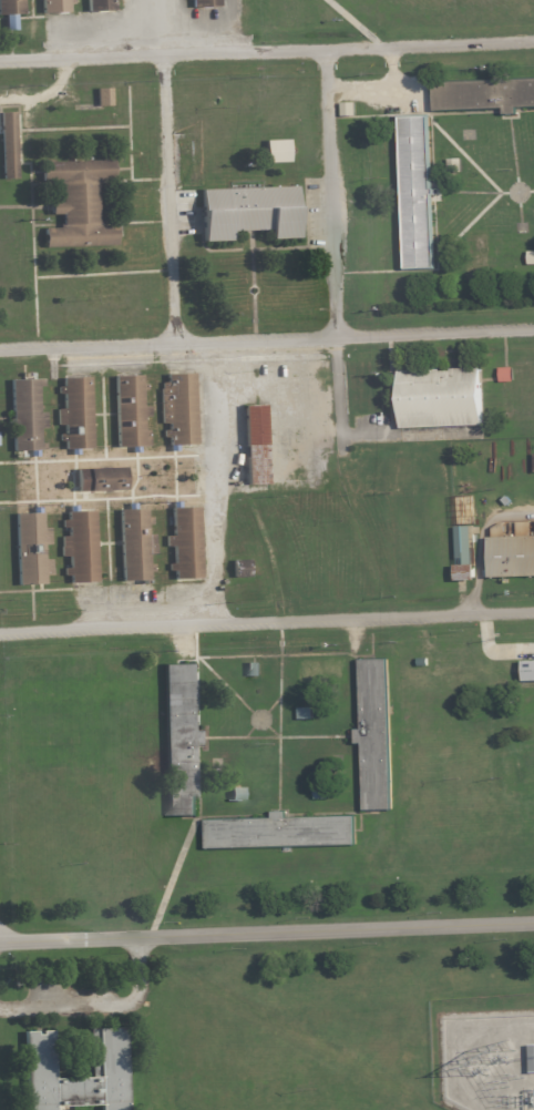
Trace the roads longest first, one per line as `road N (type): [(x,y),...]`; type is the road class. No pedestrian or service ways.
road 1 (residential): [(0,634),(533,613)]
road 2 (residential): [(0,63),(533,43)]
road 3 (residential): [(0,940),(533,921)]
road 4 (residential): [(176,340),(533,328)]
road 5 (residential): [(324,52),(336,336)]
road 6 (residential): [(176,340),(164,57)]
road 7 (residential): [(0,351),(176,340)]

